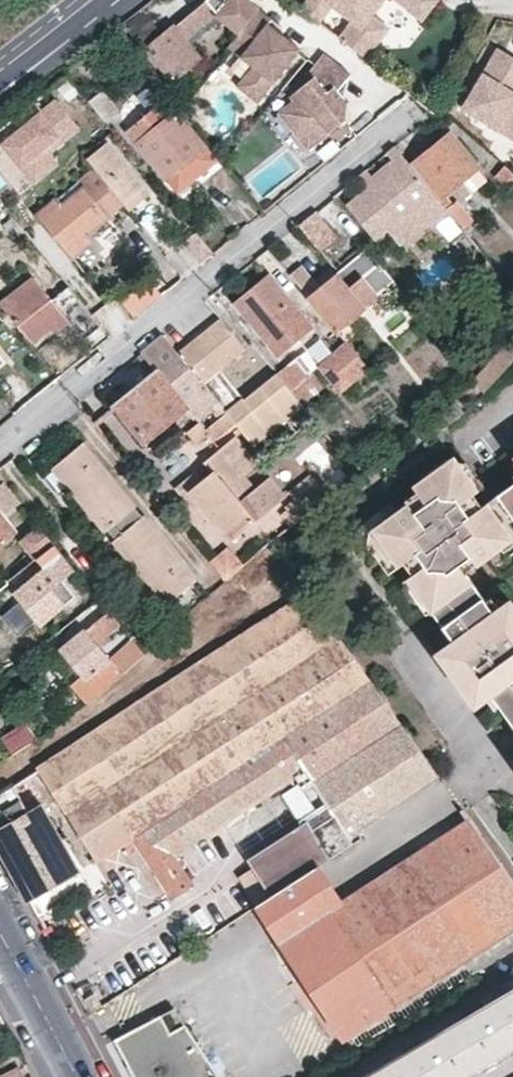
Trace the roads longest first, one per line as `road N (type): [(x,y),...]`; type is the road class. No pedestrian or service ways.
road 1 (residential): [(405,120),(0,448)]
road 2 (secondary): [(78,1076),(0,930)]
road 3 (tertiary): [(0,104),(95,12)]

